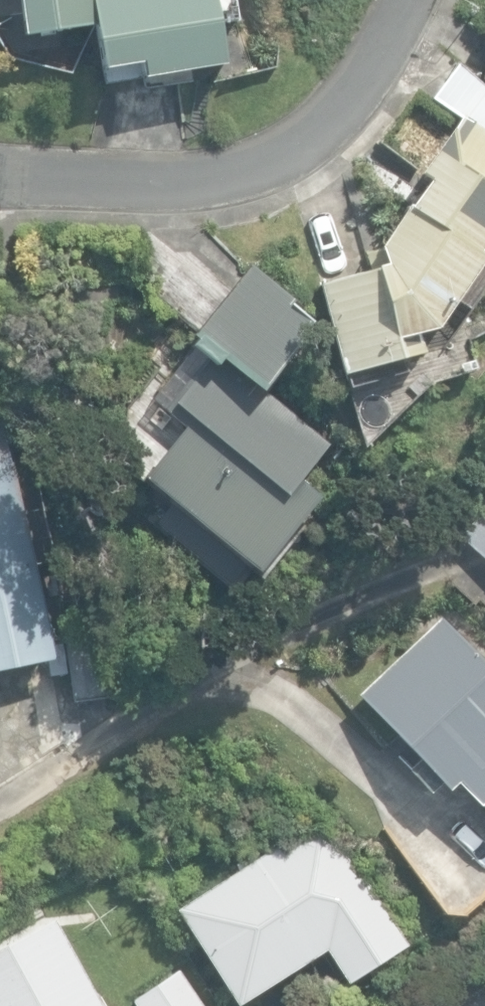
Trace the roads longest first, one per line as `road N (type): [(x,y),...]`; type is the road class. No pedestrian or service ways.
road 1 (residential): [(0,176),(194,176),(234,170),(307,139),(362,77),(407,0)]

